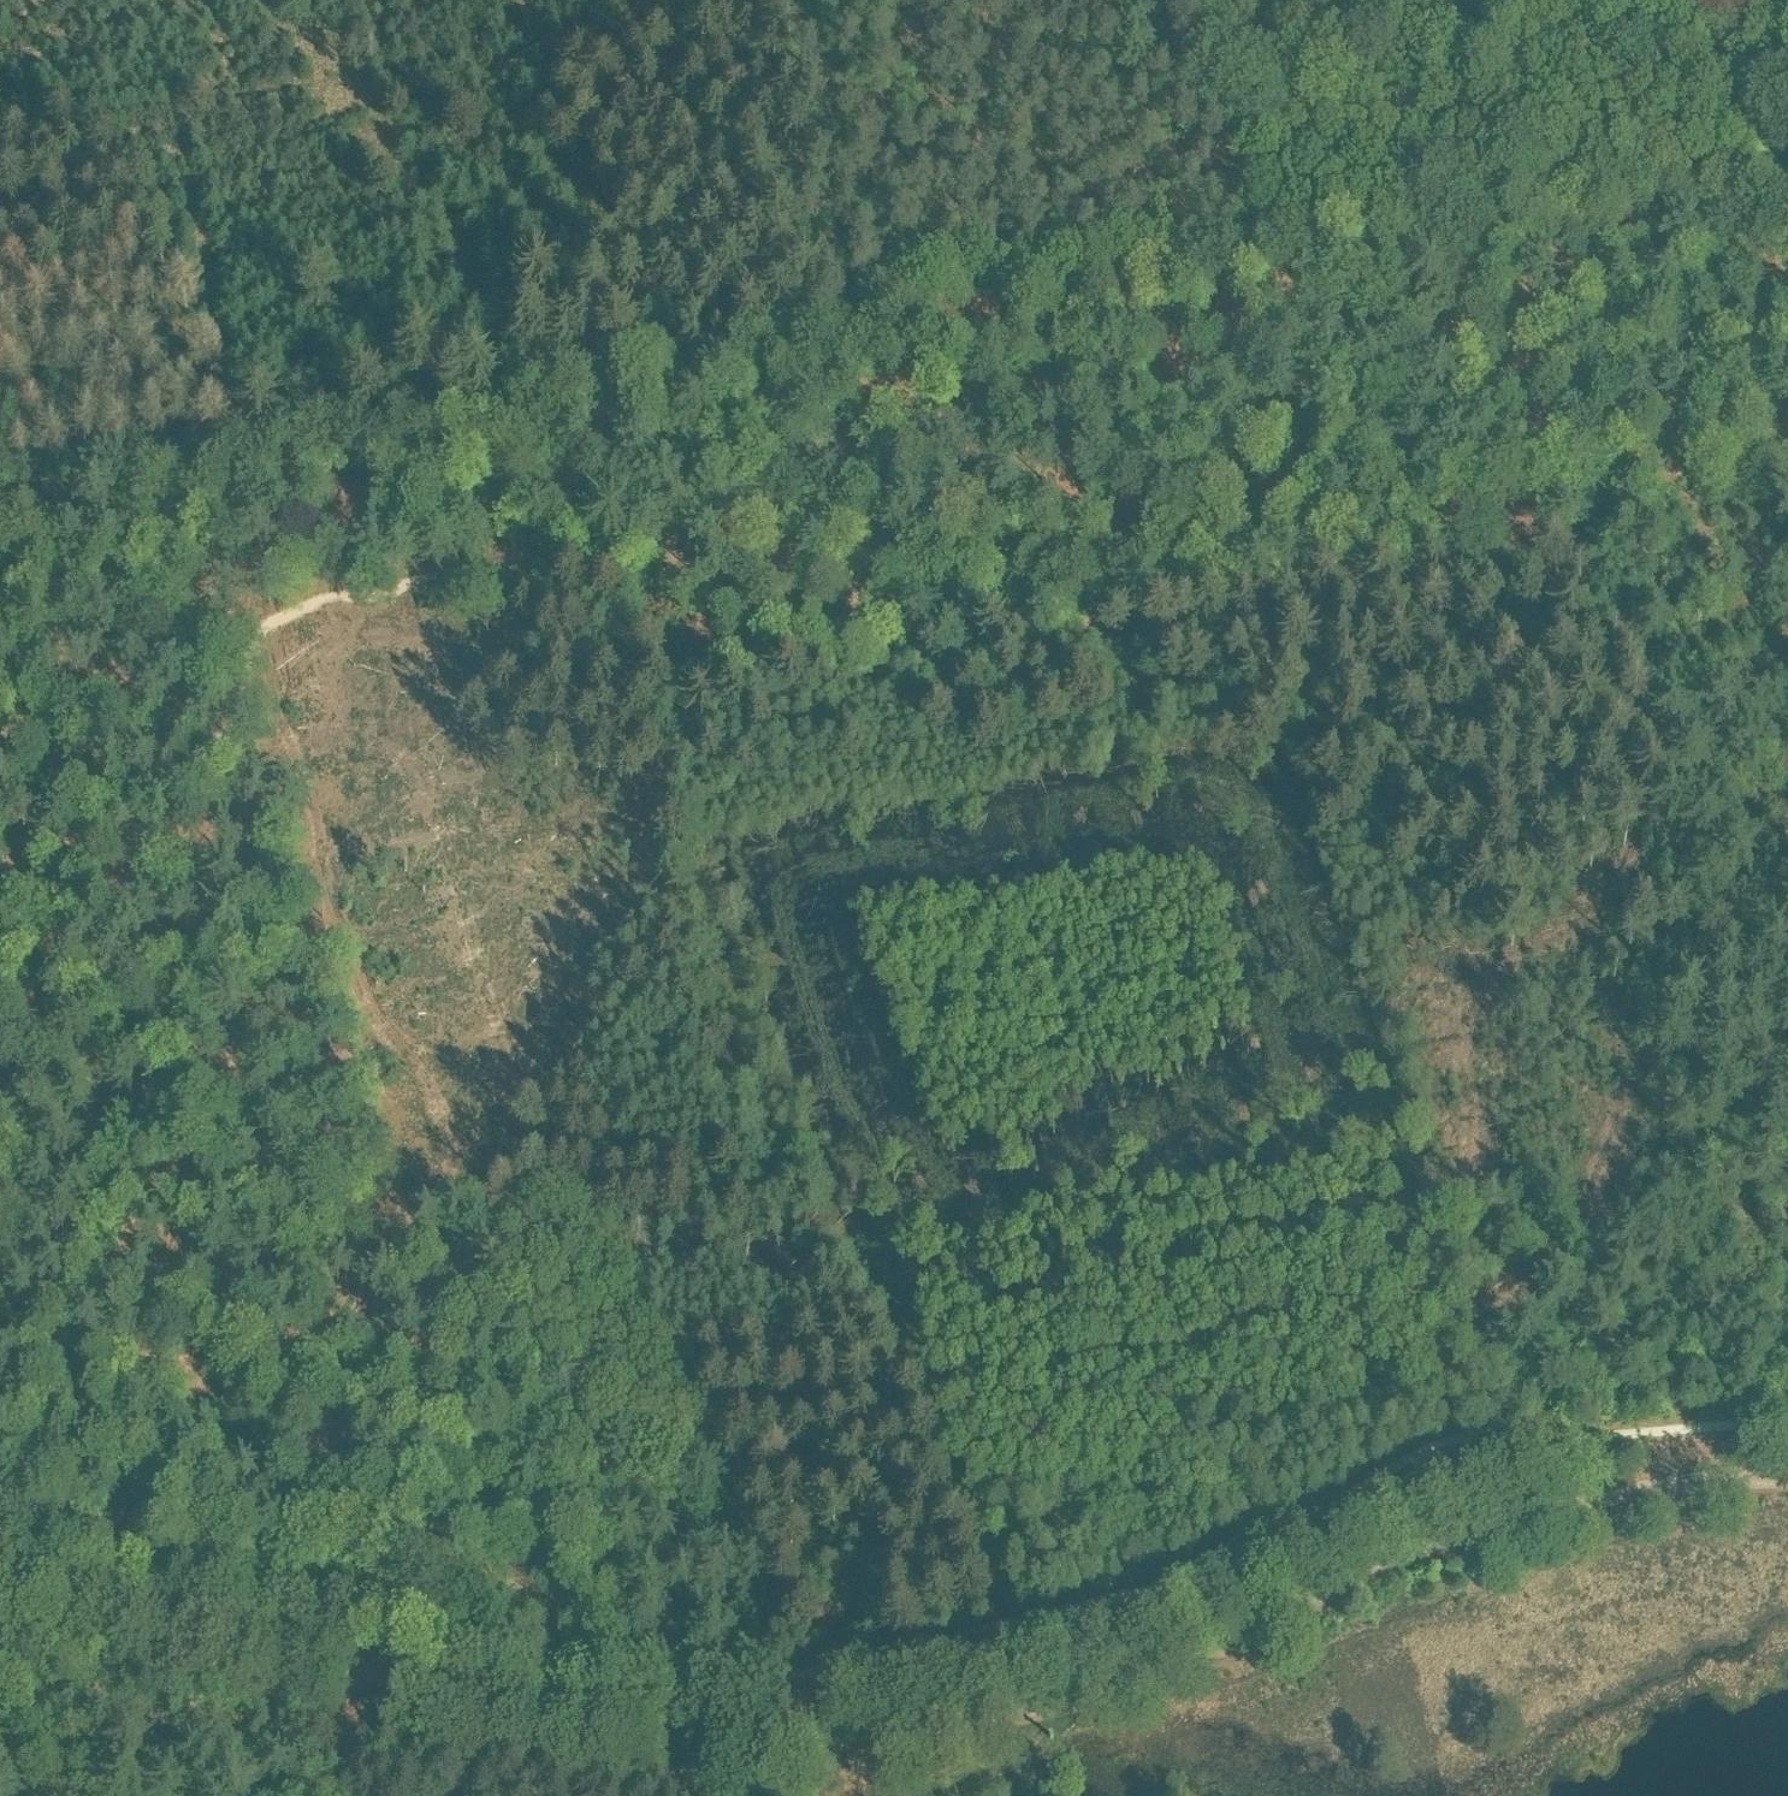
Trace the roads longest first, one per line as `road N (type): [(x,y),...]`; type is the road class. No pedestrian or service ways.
road 1 (unclassified): [(1787,1480),(1652,1484),(1536,1510),(1433,1545),(1204,1655),(1011,1718),(807,1749),(669,1741),(328,1651),(0,1586)]
road 2 (track): [(527,373),(1787,133)]
road 3 (track): [(0,468),(527,373)]

